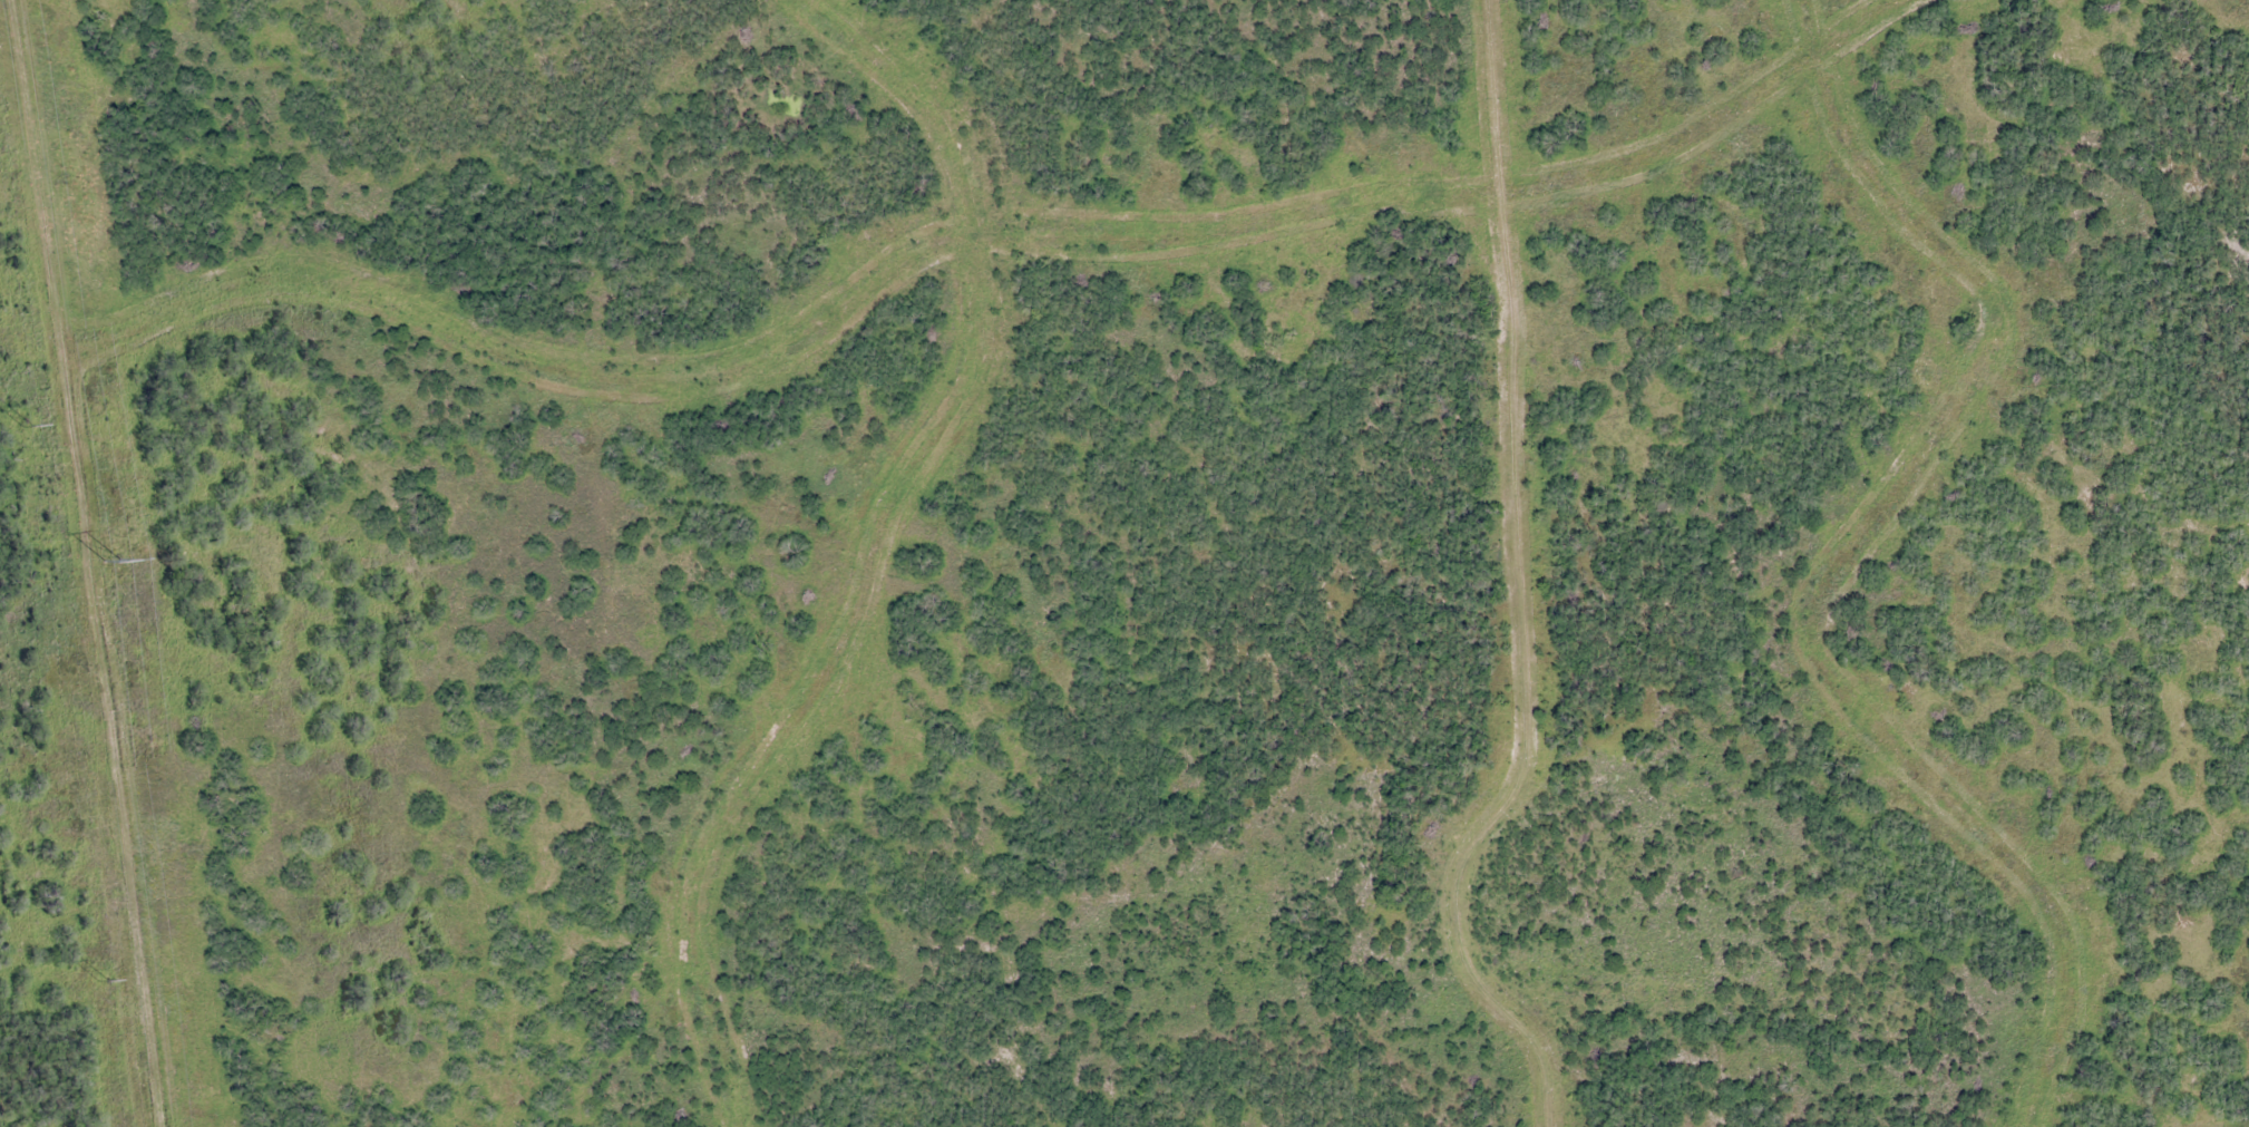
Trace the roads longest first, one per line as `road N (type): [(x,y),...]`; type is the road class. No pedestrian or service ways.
road 1 (residential): [(1496,1126),(1443,0)]

